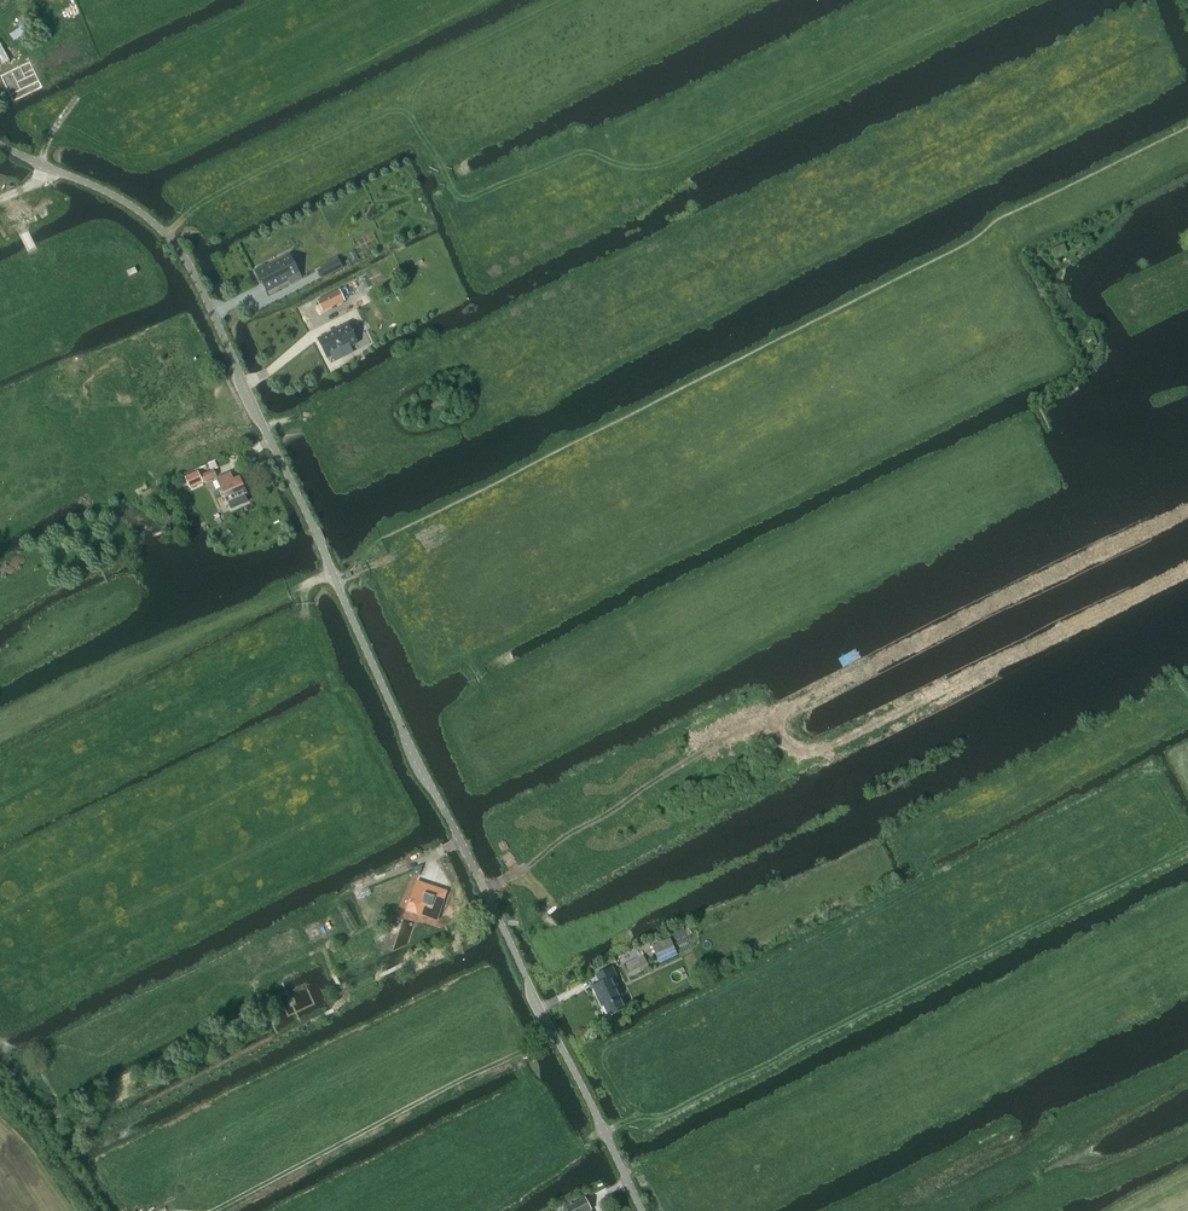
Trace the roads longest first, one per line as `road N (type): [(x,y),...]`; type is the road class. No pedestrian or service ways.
road 1 (tertiary): [(642,1210),(428,780),(193,273),(130,205),(51,168)]

